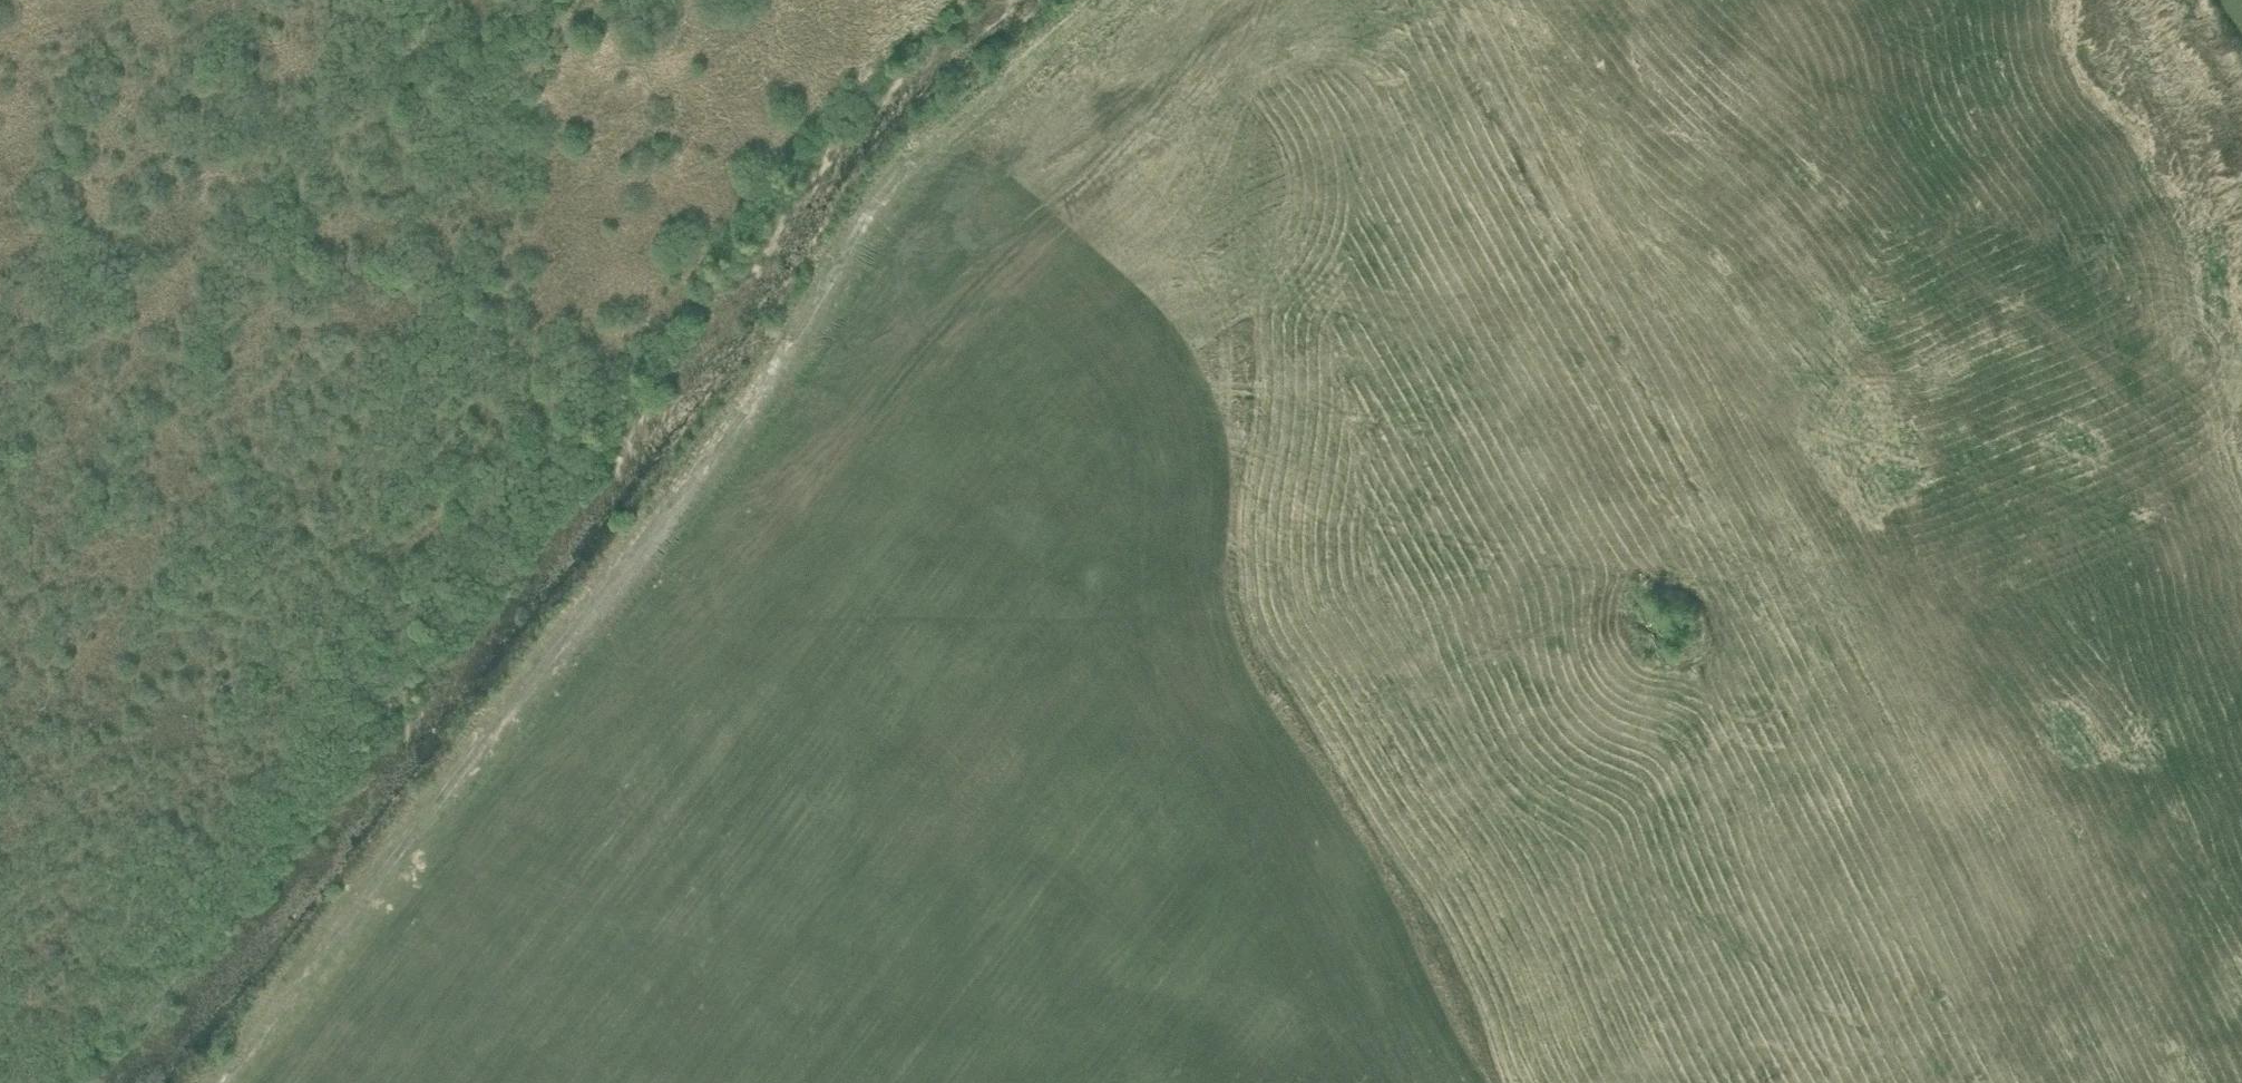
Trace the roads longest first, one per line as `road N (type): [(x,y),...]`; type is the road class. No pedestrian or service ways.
road 1 (track): [(216,1082),(795,341),(867,201),(927,136),(1092,0)]

